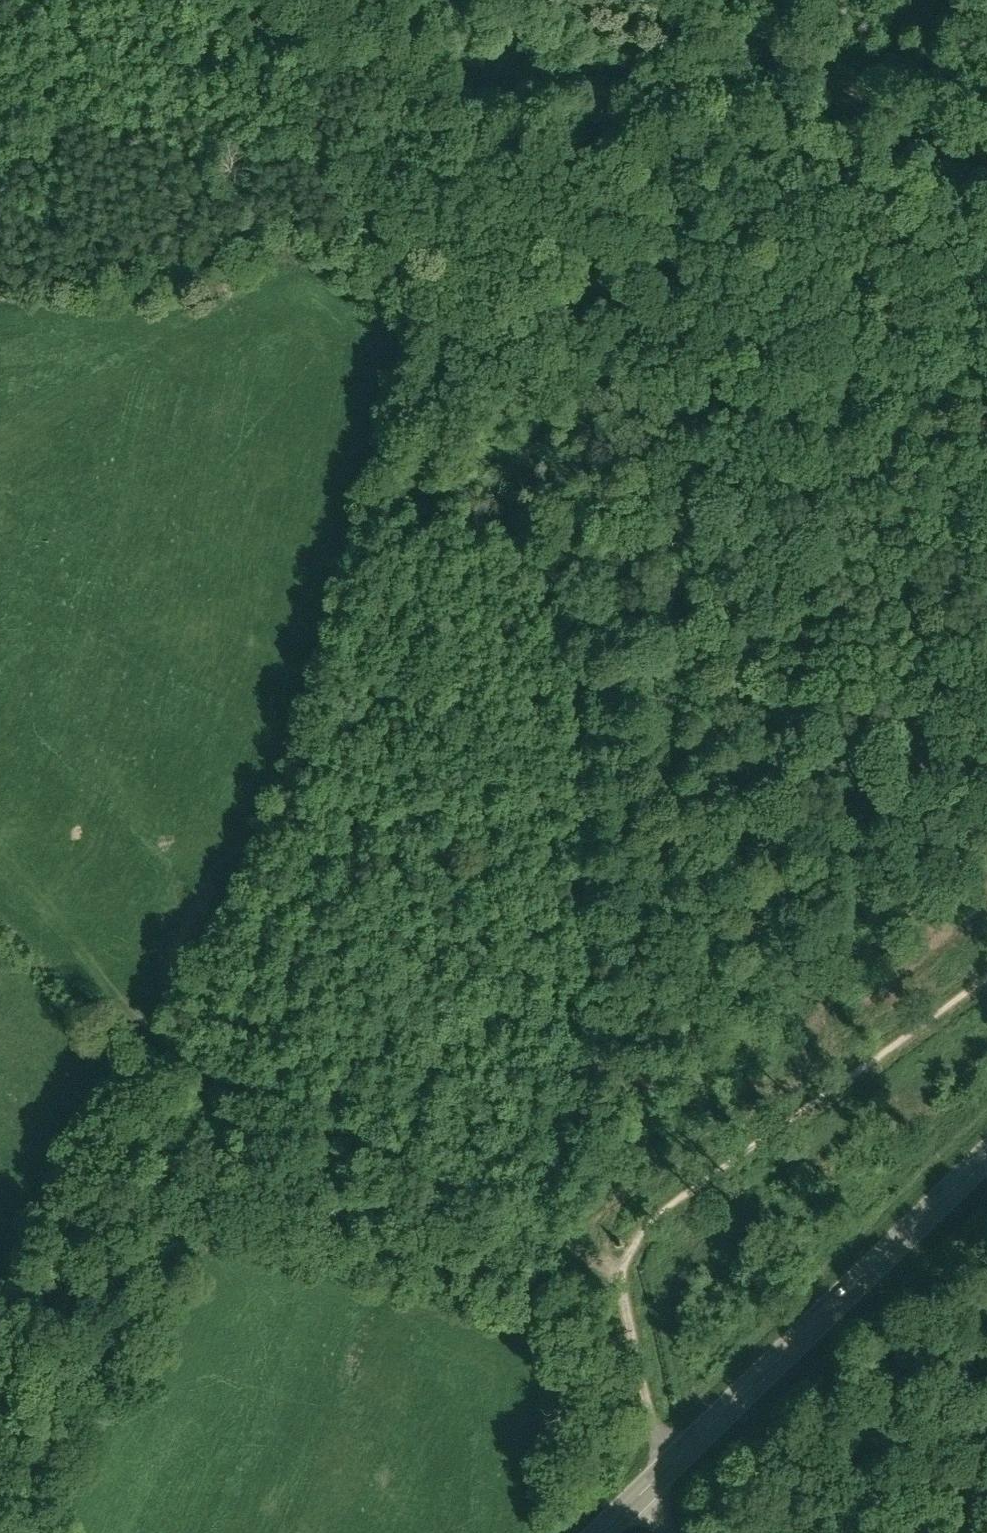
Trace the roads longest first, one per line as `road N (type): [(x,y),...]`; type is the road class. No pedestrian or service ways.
road 1 (track): [(622,1283),(574,1199),(177,1048)]
road 2 (unclassified): [(646,1475),(986,1137)]
road 3 (track): [(622,1283),(986,984)]
road 4 (track): [(986,133),(705,0)]
road 5 (track): [(667,1454),(622,1283)]

